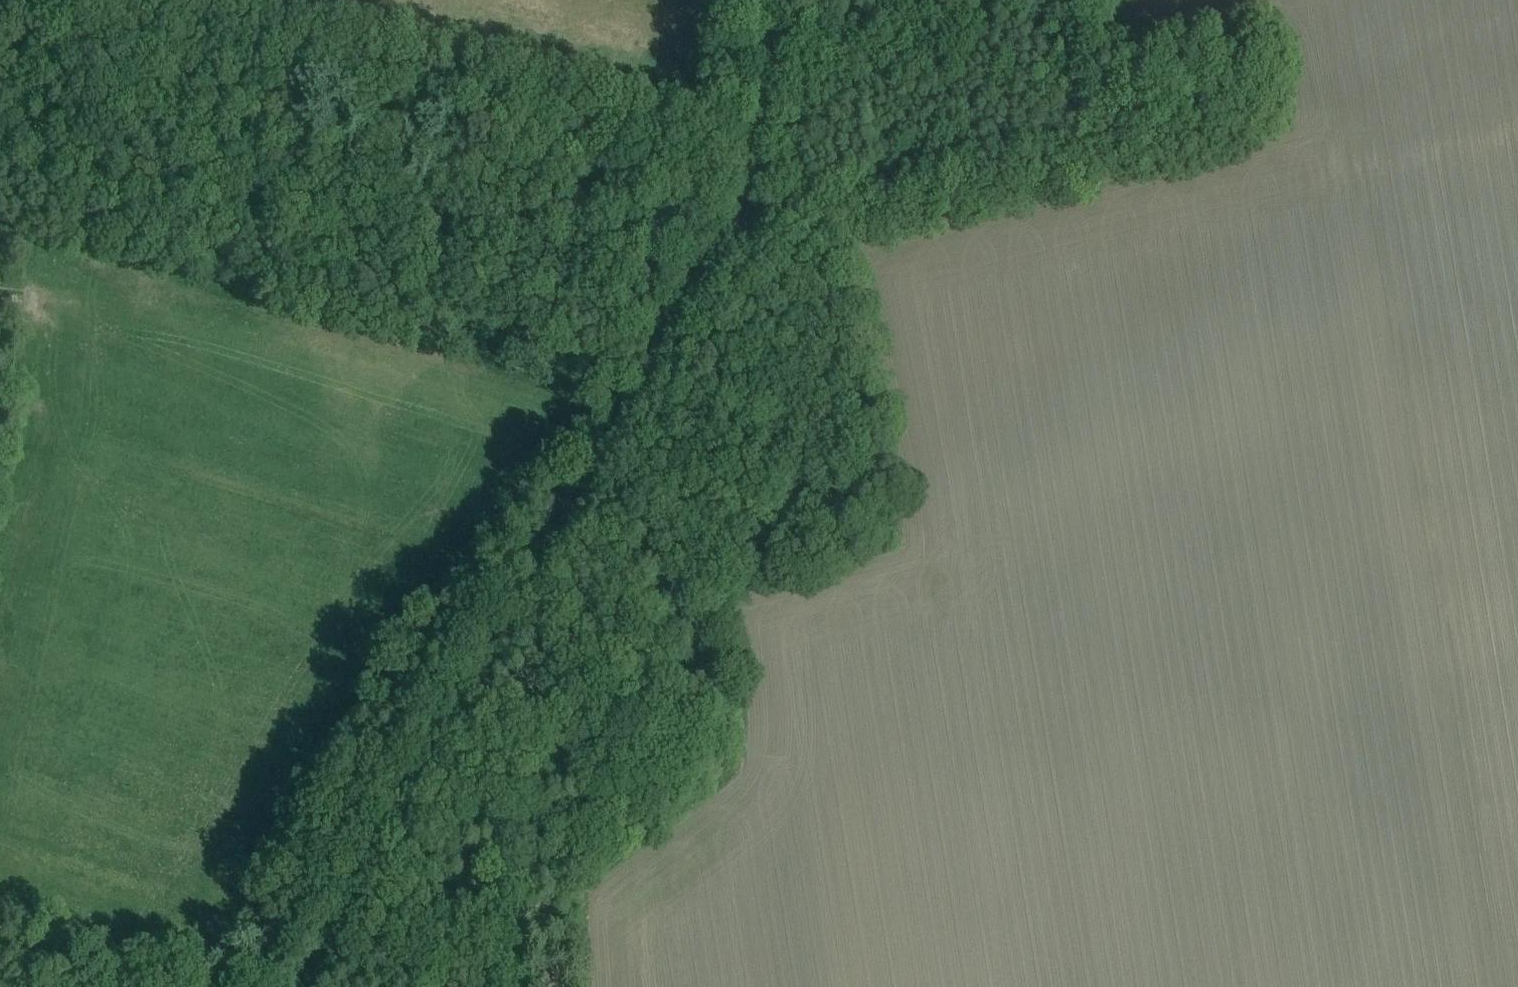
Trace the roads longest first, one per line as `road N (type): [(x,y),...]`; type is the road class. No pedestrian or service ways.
road 1 (track): [(763,0),(758,155),(729,243),(313,986)]
road 2 (track): [(93,0),(758,155)]

